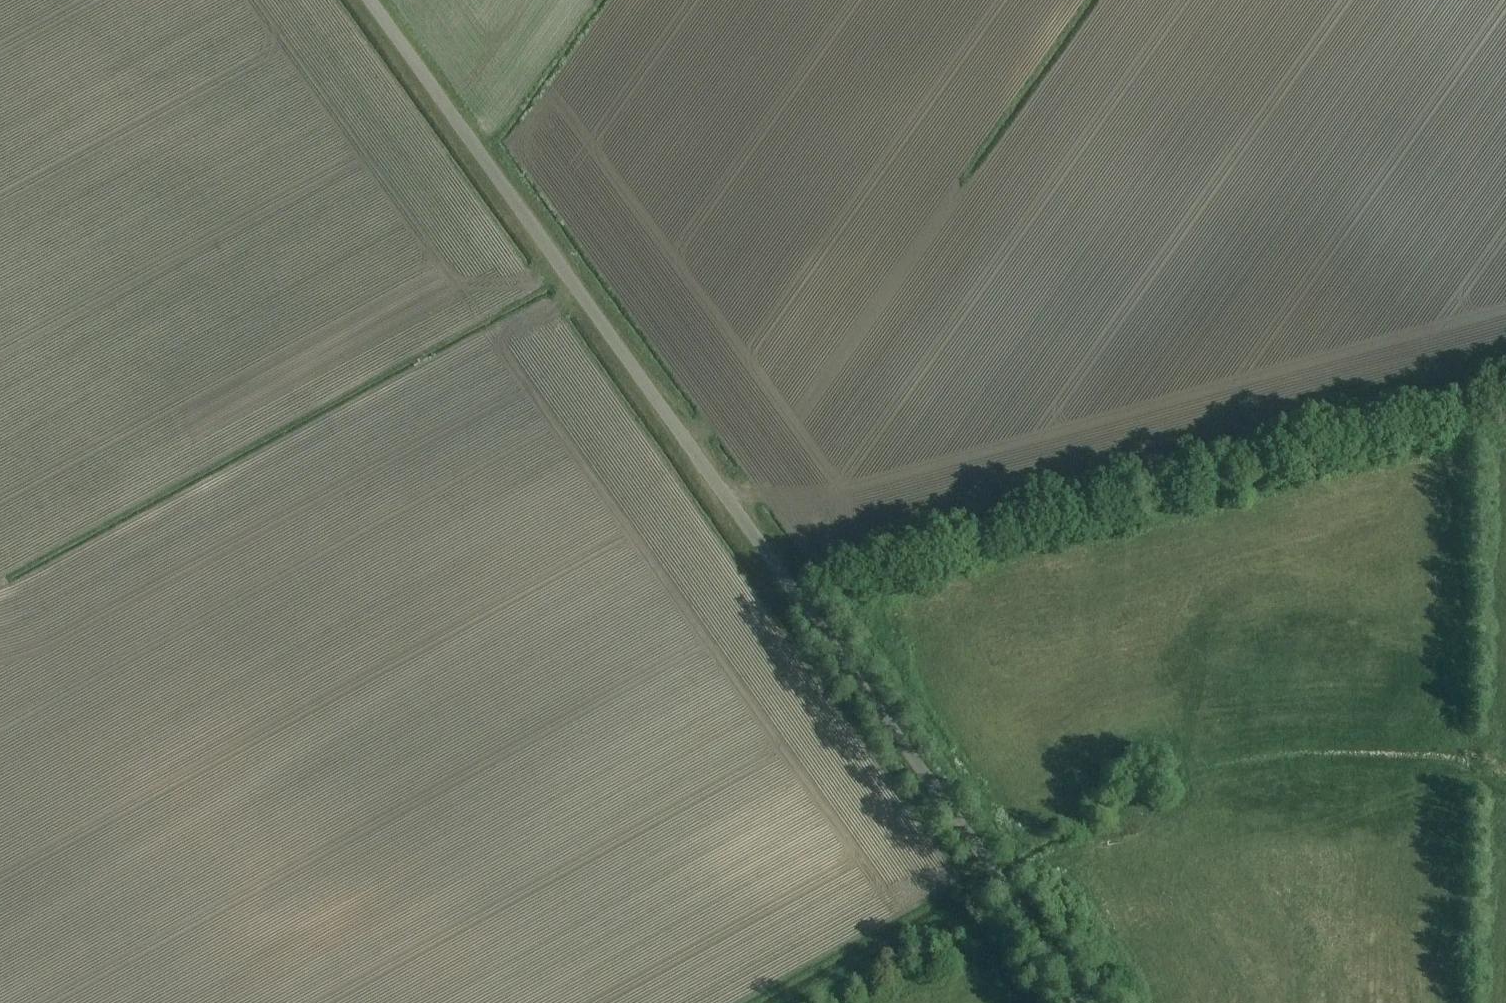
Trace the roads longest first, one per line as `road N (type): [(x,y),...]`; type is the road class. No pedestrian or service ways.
road 1 (unclassified): [(1090,1002),(370,0)]

